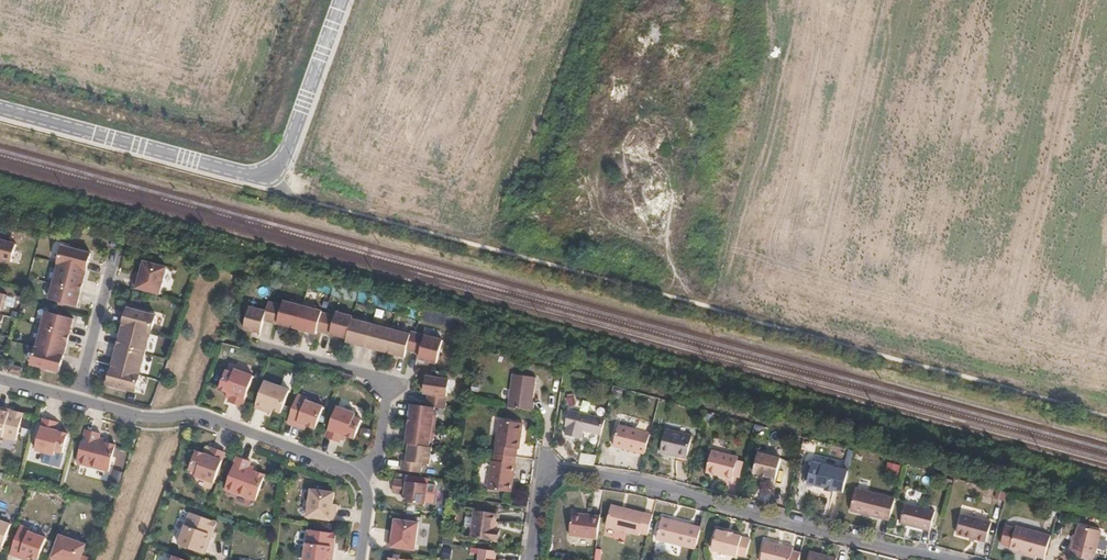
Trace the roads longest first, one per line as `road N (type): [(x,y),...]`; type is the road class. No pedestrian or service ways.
road 1 (residential): [(942,559),(693,495),(545,471),(534,559)]
road 2 (residential): [(341,0),(285,152),(264,173),(244,175),(0,109)]
road 3 (residential): [(365,482),(197,414),(162,422),(79,401)]
road 4 (residential): [(365,482),(392,394),(379,379),(280,353)]
road 5 (residential): [(79,401),(116,256)]

